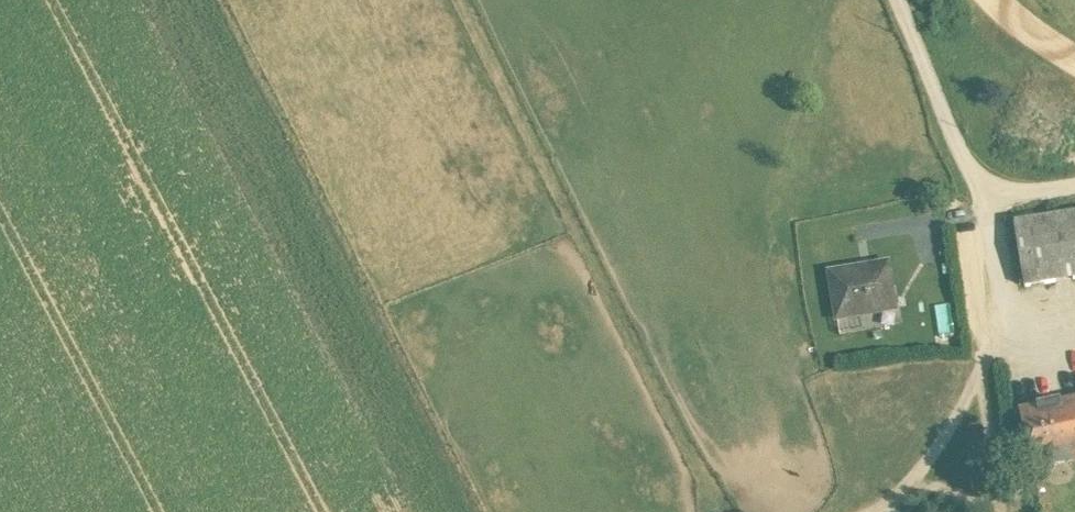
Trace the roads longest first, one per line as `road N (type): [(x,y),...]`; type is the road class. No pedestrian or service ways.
road 1 (track): [(907,0),(991,197),(1074,187)]
road 2 (track): [(991,197),(1013,317),(1036,335),(1074,330)]

